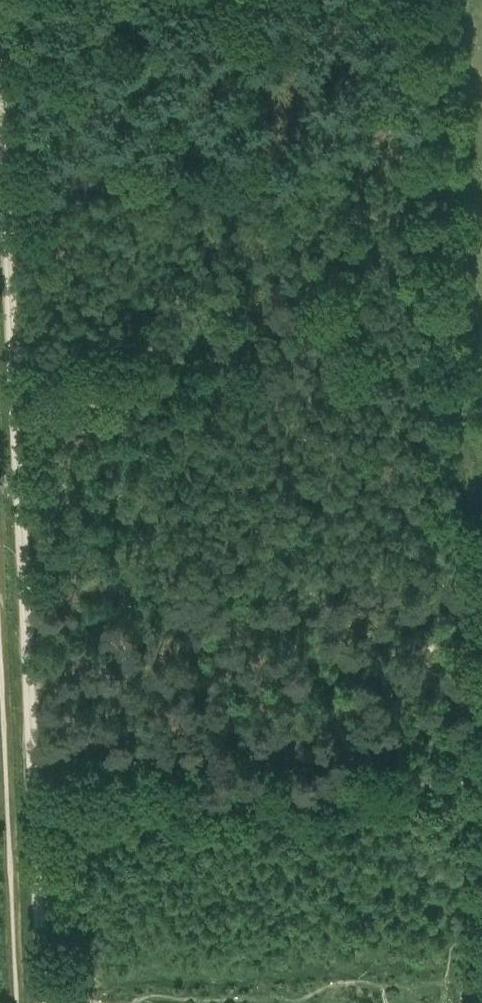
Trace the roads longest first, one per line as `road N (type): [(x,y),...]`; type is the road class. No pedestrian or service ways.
road 1 (track): [(41,1002),(0,137)]
road 2 (track): [(472,787),(429,0)]

